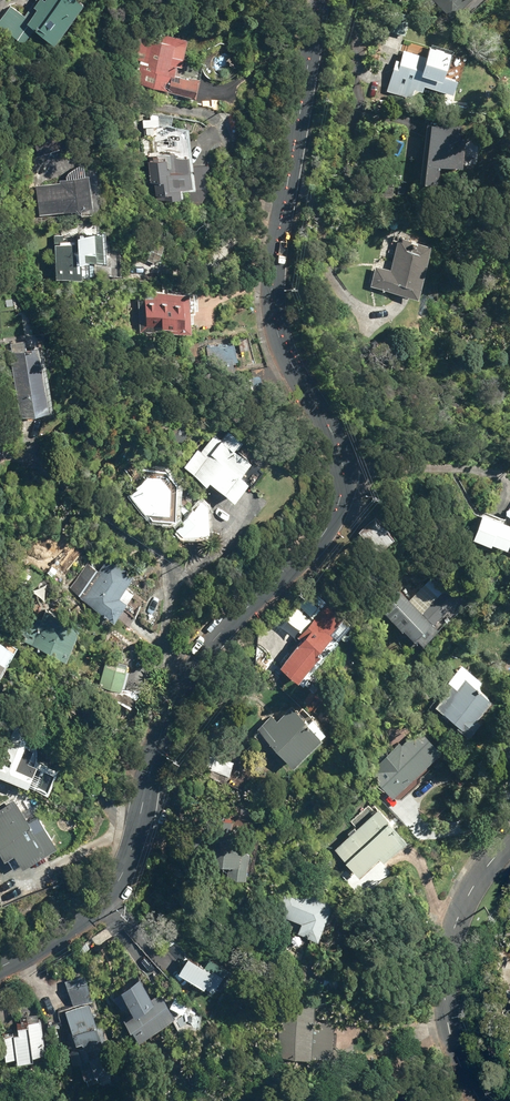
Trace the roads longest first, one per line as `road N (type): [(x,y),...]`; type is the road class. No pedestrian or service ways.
road 1 (residential): [(322,0),(271,277),(282,343),(339,452),(340,499),(308,554),(231,619),(189,672),(163,722),(130,863),(114,888),(50,945),(0,968)]
road 2 (residential): [(494,1100),(449,1032),(445,981),(472,883),(509,841)]

